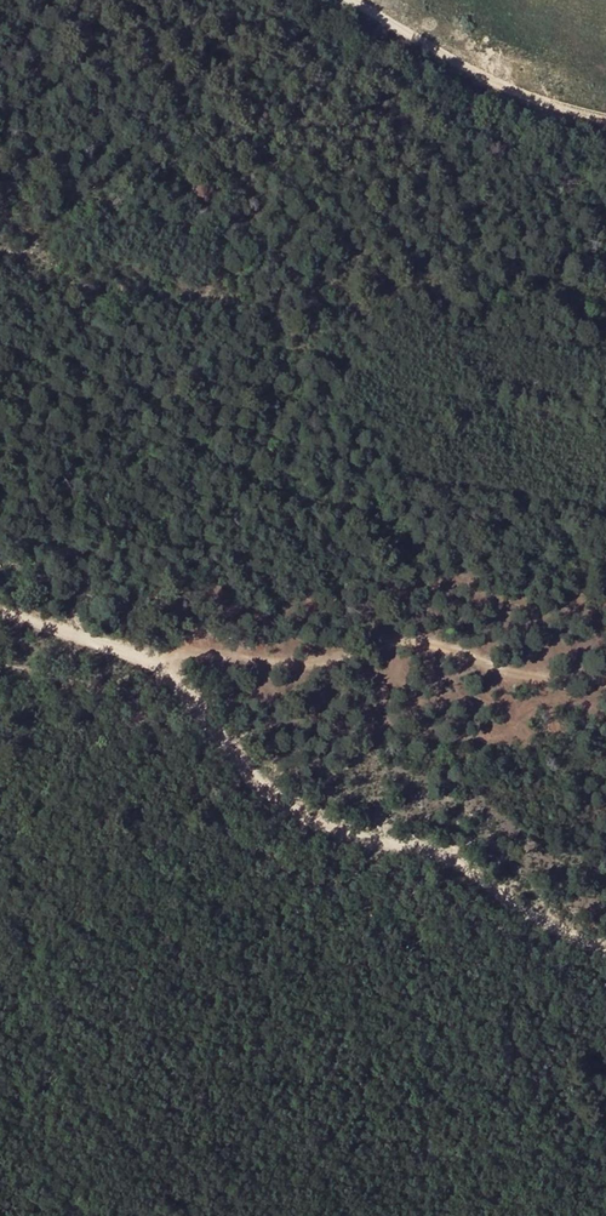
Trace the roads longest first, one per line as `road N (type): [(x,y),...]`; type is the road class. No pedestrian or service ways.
road 1 (track): [(163,652),(264,788),(294,809),(345,834),(458,862),(605,948)]
road 2 (track): [(605,681),(504,675),(413,642),(301,668),(163,652)]
road 3 (track): [(605,121),(552,108),(452,62),(344,0)]
road 4 (track): [(163,652),(116,650),(0,608)]

